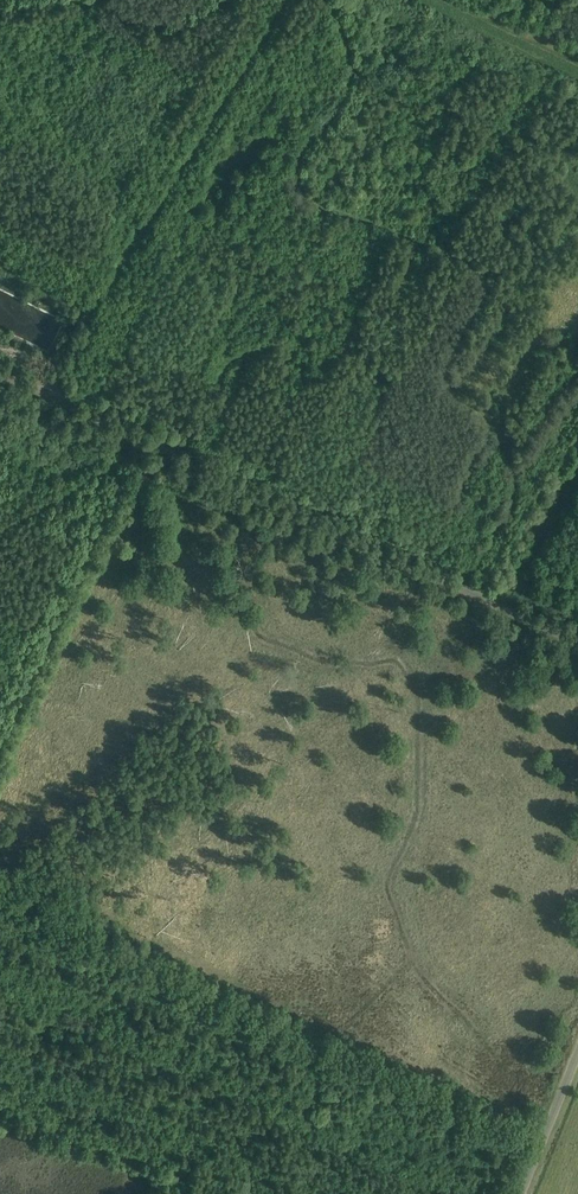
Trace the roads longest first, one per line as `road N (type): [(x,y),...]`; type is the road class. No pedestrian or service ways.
road 1 (unclassified): [(577,644),(0,374)]
road 2 (unclassified): [(521,1193),(577,1052)]
road 3 (track): [(577,488),(504,607)]

